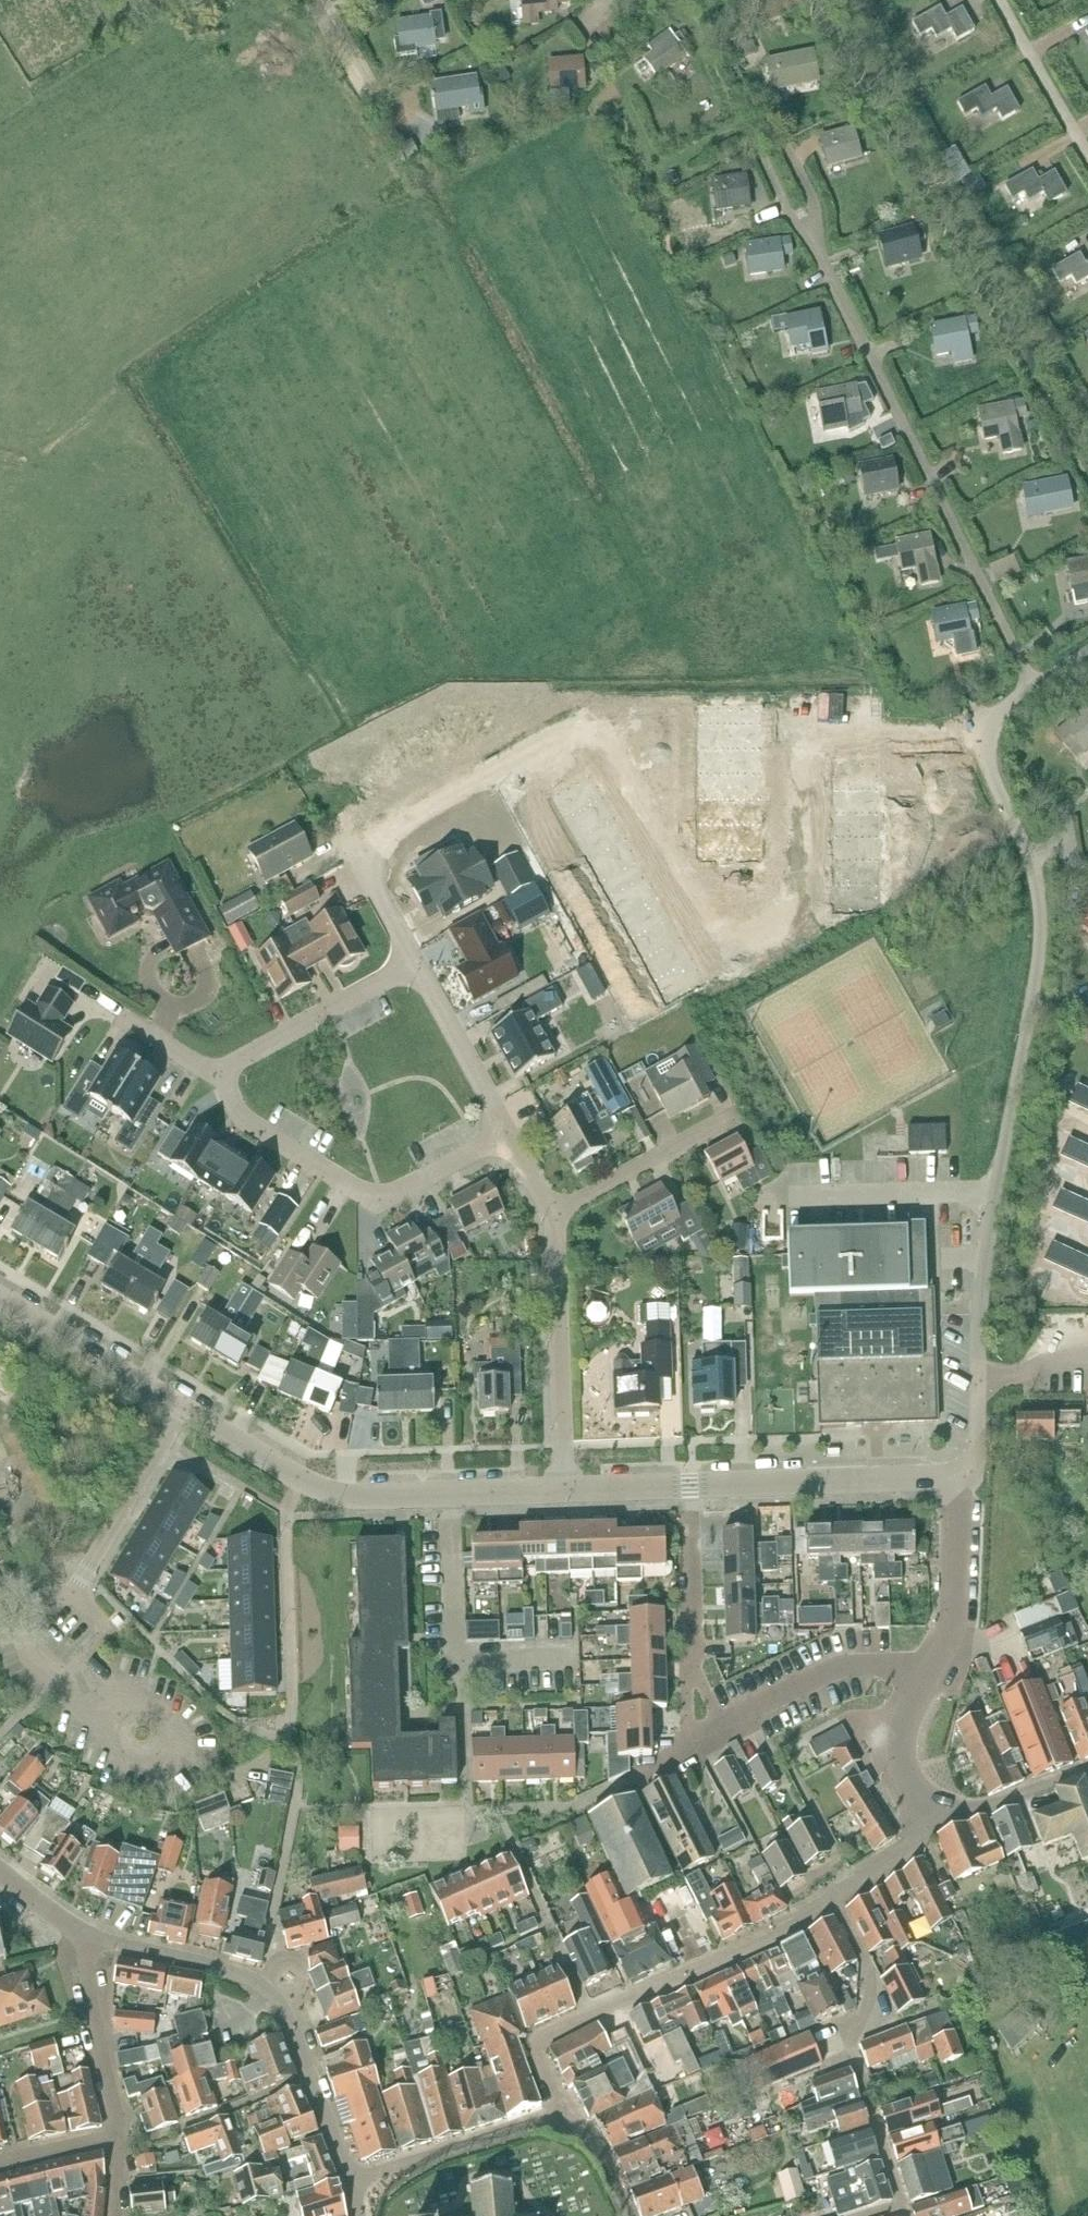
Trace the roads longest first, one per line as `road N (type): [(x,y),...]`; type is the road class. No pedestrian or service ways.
road 1 (track): [(1032,685),(813,241),(812,197),(784,139)]
road 2 (residential): [(565,2119),(536,2045),(542,2036),(721,1958),(834,1897)]
road 3 (tertiary): [(566,1489),(346,1498),(182,1408)]
road 4 (residential): [(508,1135),(391,1194),(362,1195),(240,1116),(222,1076)]
road 5 (residential): [(904,2215),(852,2036),(872,2021),(876,1981),(834,1897)]
road 6 (tertiary): [(963,1477),(688,1485)]
road 7 (residential): [(566,1489),(551,1221)]
road 8 (residential): [(351,2183),(565,2119)]
road 9 (residential): [(928,1673),(913,1665),(845,1667),(722,1729)]
road 10 (residential): [(222,1076),(415,965)]
road 11 (residential): [(123,2145),(94,2029),(84,1932)]
road 12 (residential): [(551,1221),(735,1114)]
road 13 (residential): [(963,1477),(977,1442),(979,1380),(1087,1358)]
road 14 (tertiary): [(182,1408),(0,1306)]
road 15 (tertiary): [(928,1673),(954,1639),(963,1477)]
road 16 (unclassified): [(79,1585),(182,1408)]
road 17 (residential): [(123,2145),(311,2077)]
road 18 (residential): [(508,1135),(415,965)]
road 19 (unclassified): [(261,1983),(84,1932)]
road 20 (residential): [(688,1485),(693,1664)]
road 21 (tertiary): [(932,1828),(900,1749),(928,1673)]
road 22 (tertiary): [(932,1828),(1087,1771)]
road 23 (residential): [(415,965),(342,830)]
road 24 (residential): [(222,1076),(109,1014)]
road 25 (residential): [(0,2165),(123,2145)]
road 26 (tertiary): [(688,1485),(566,1489)]

